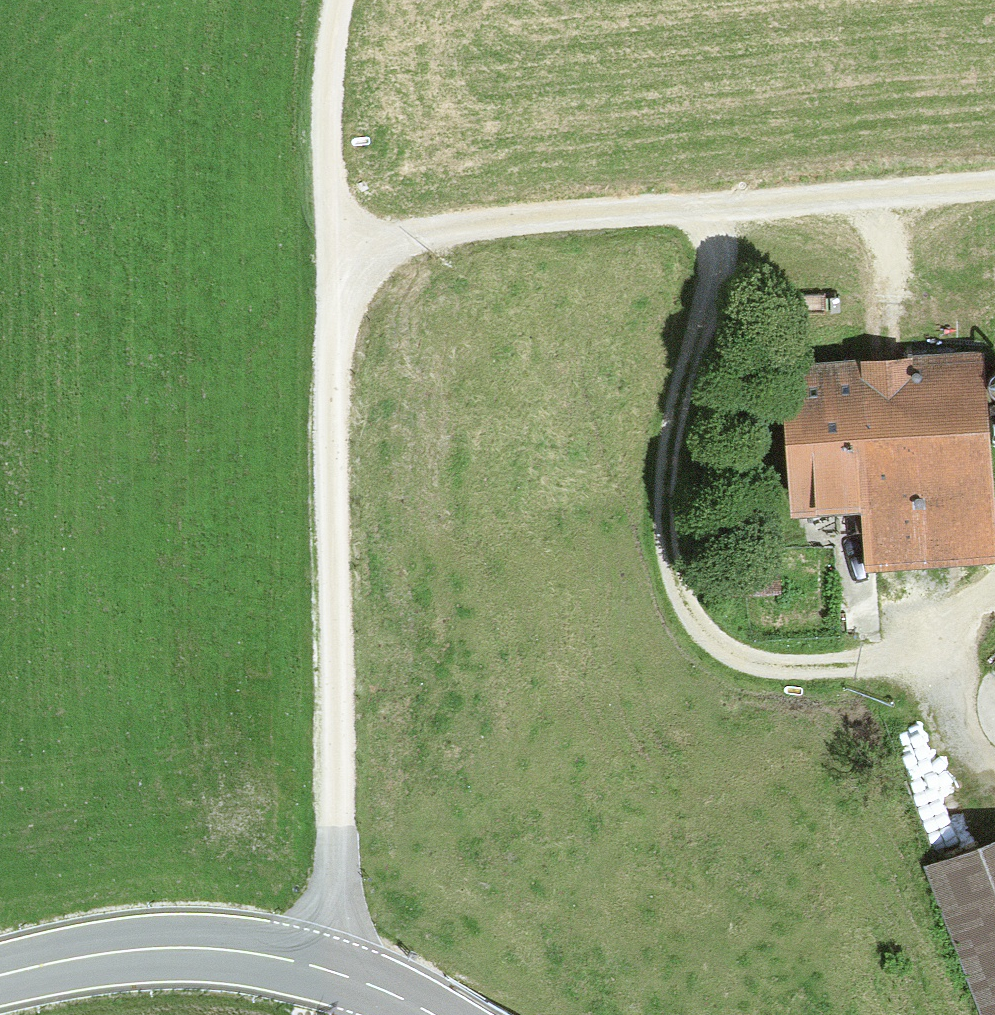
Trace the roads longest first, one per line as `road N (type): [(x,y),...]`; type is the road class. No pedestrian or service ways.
road 1 (track): [(334,974),(325,253)]
road 2 (track): [(325,253),(994,186)]
road 3 (track): [(725,209),(663,488),(672,566),(686,605),(706,633),(756,660),(929,654)]
road 4 (secondary): [(430,1014),(366,984),(235,951),(119,953),(0,976)]
road 5 (track): [(325,253),(318,79),(326,0)]
road 6 (track): [(994,589),(929,654),(951,722),(994,774)]
road 7 (track): [(869,196),(886,342)]

